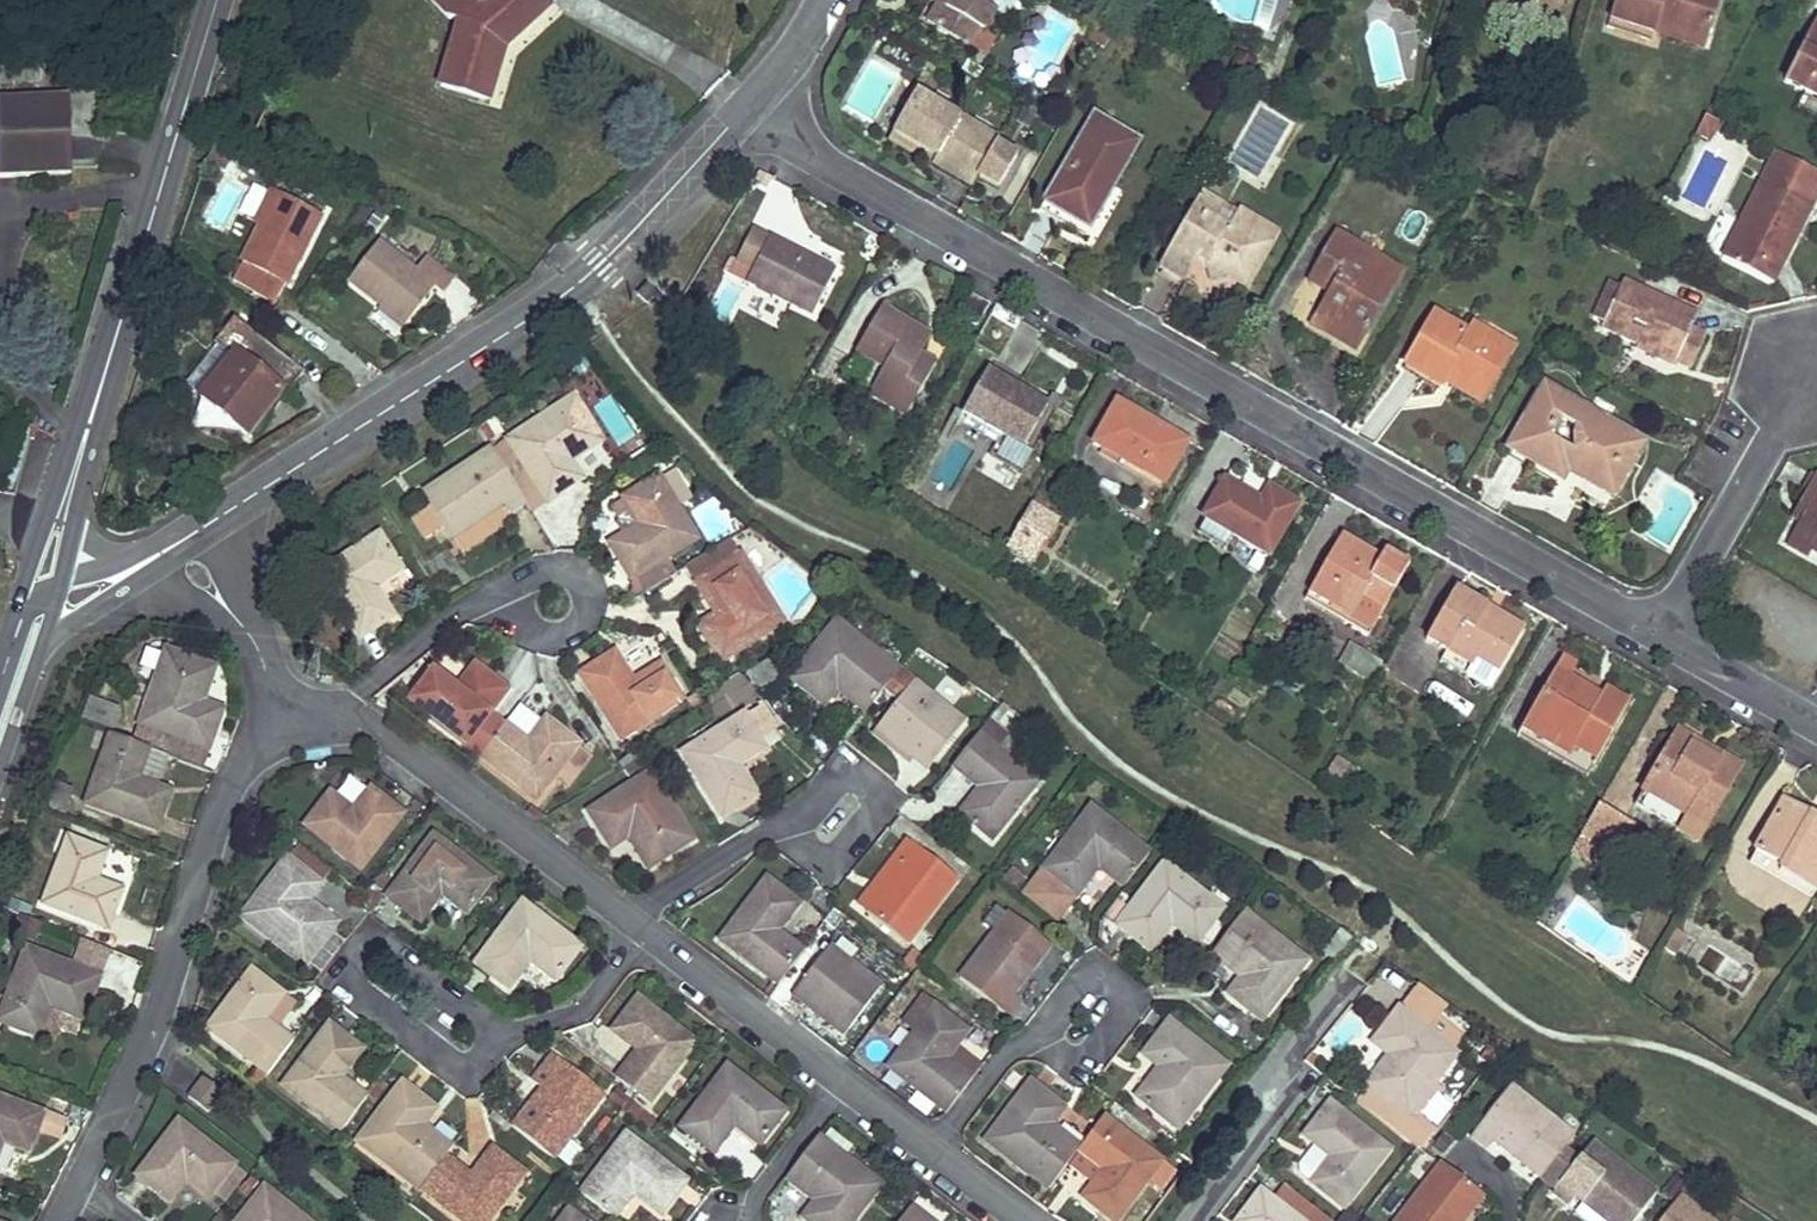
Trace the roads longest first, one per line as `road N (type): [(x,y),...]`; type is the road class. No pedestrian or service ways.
road 1 (residential): [(752,109),(841,172),(1660,634)]
road 2 (residential): [(287,723),(335,715),(407,738),(629,924),(1020,1220)]
road 3 (residential): [(752,109),(571,290),(183,541)]
road 4 (secondary): [(41,591),(216,0)]
road 5 (residential): [(57,1220),(156,1026),(242,763),(287,723)]
road 6 (residential): [(1804,375),(1660,634)]
road 7 (residential): [(287,723),(251,634),(183,541)]
road 8 (residential): [(1660,634),(1816,726)]
road 9 (residential): [(183,541),(102,585),(69,597),(41,591)]
road 10 (residential): [(830,0),(752,109)]
road 11 (secondary): [(0,707),(41,591)]

